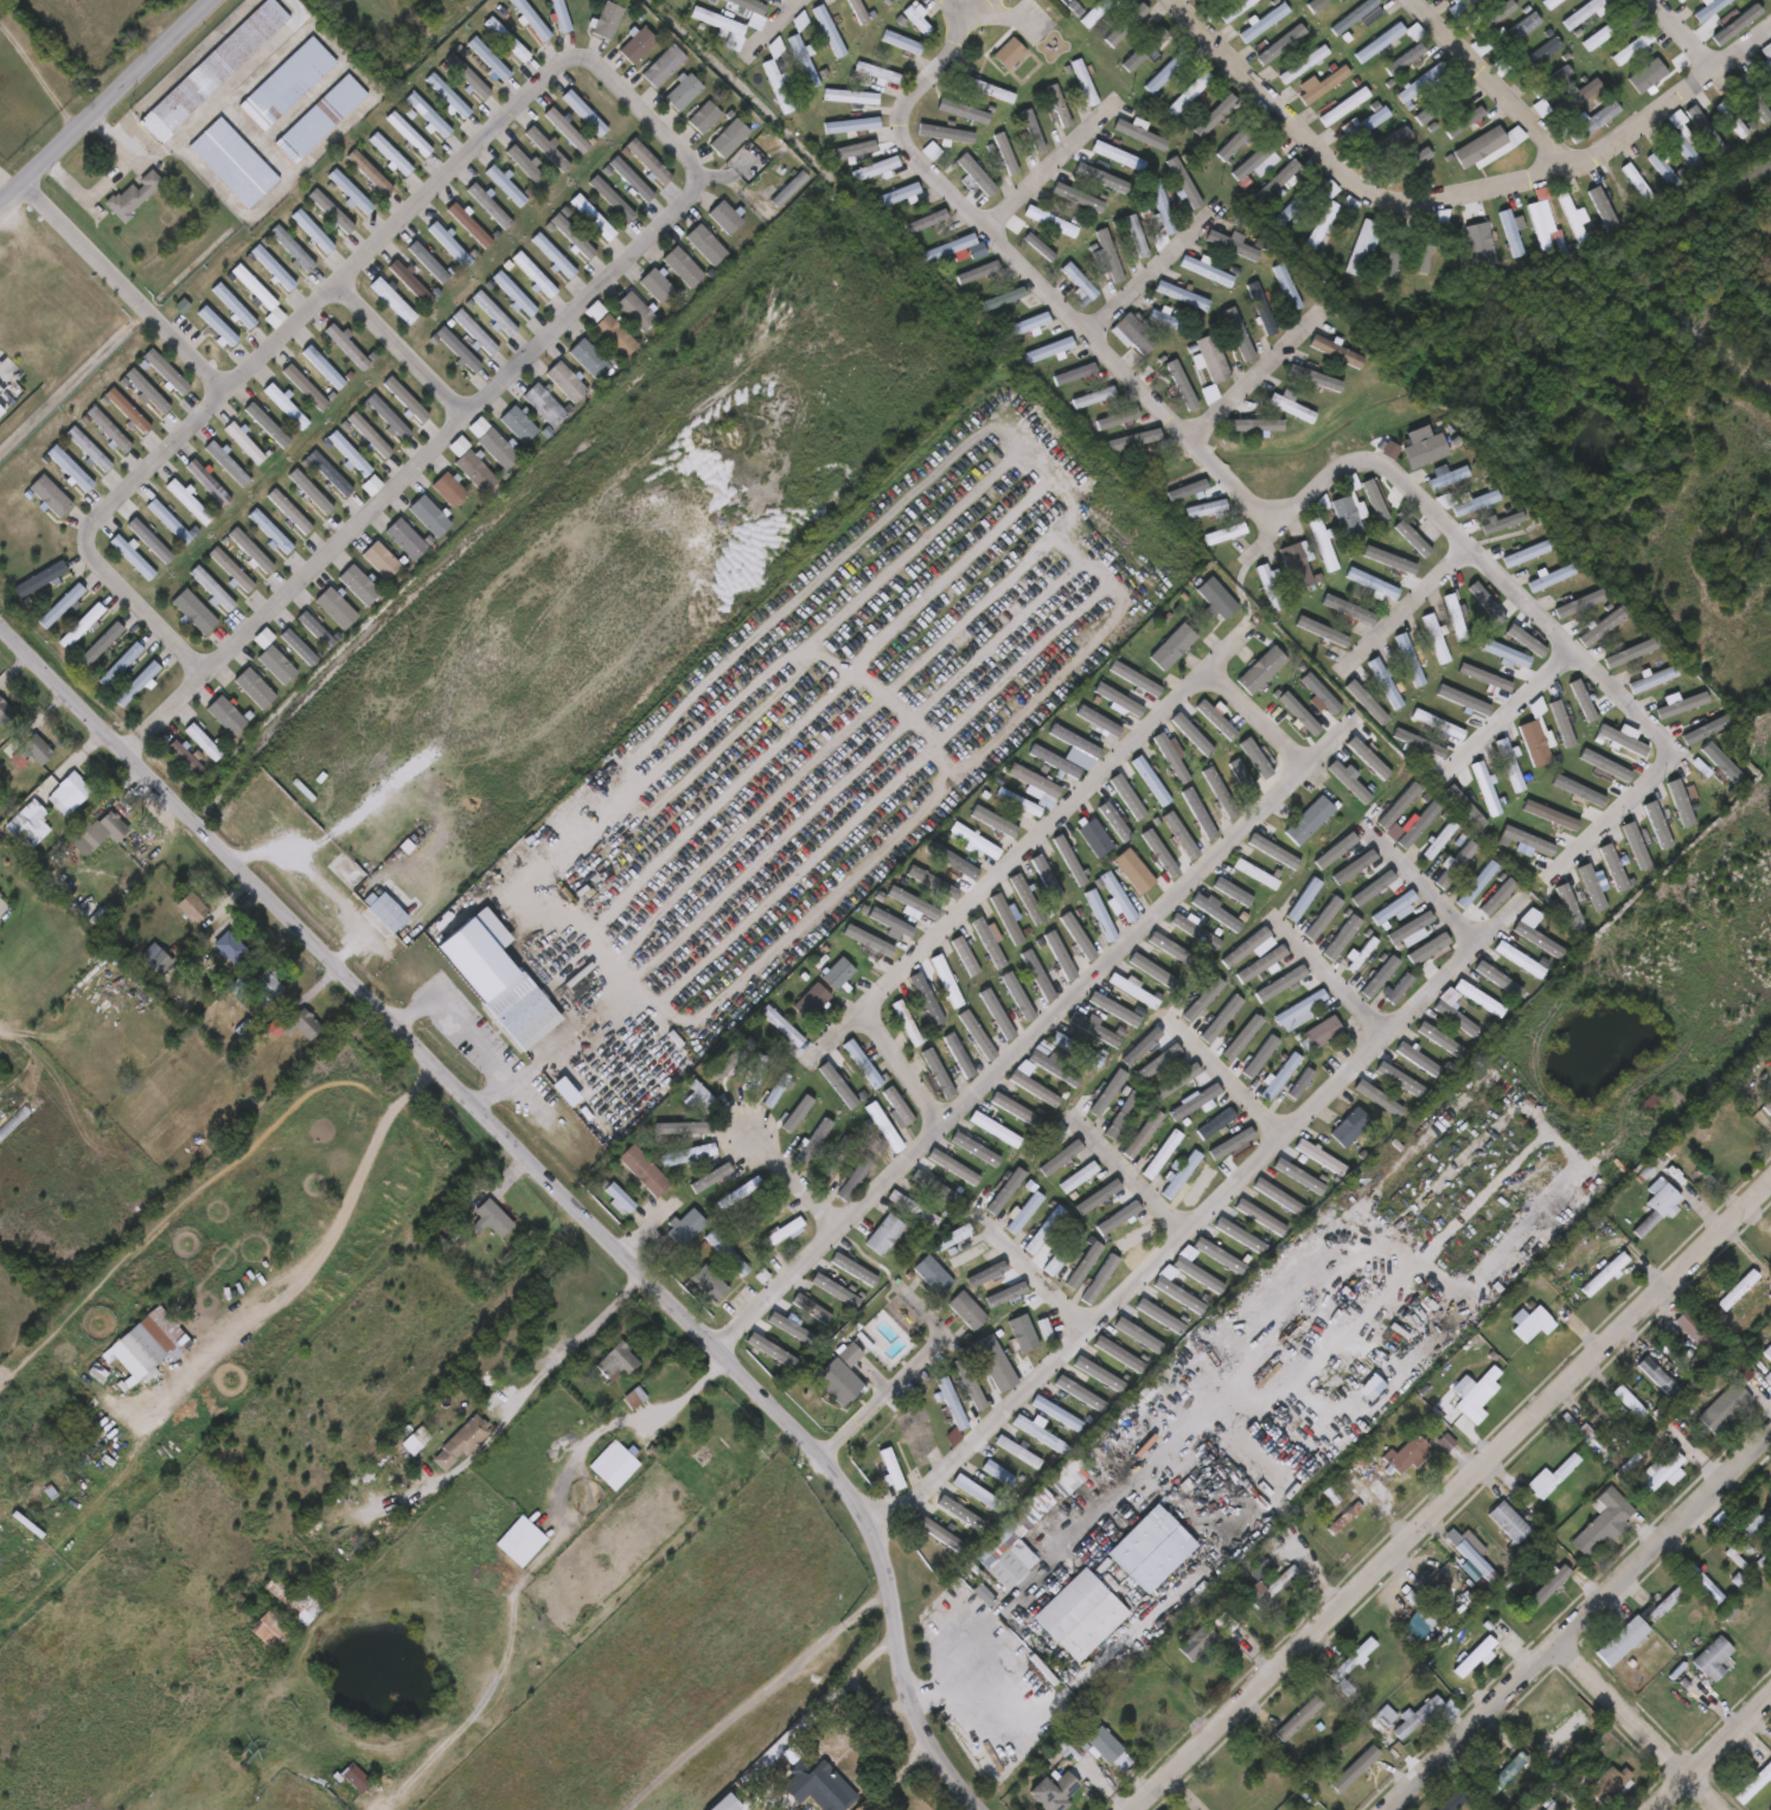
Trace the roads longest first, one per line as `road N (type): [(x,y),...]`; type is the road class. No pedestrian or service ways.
road 1 (residential): [(0,632),(830,1472),(868,1526),(910,1701),(944,1765),(981,1809)]
road 2 (residential): [(1354,728),(714,1350)]
road 3 (residential): [(1770,1178),(1152,1809)]
road 4 (residential): [(965,1451),(1388,1041),(1526,896)]
road 5 (residential): [(1548,882),(1668,765),(1662,740),(1383,468),(1357,463),(1337,472),(1280,517),(1242,565)]
road 6 (residential): [(948,0),(959,26),(957,52),(923,84),(904,122),(920,166),(1228,482),(1280,517)]
road 7 (residential): [(944,1128),(864,1011),(1254,627)]
road 8 (residential): [(1770,1429),(1391,1809)]
road 9 (tertiary): [(208,0),(0,206)]
road 10 (residential): [(816,1457),(945,1335),(897,1283)]
road 11 (residential): [(1189,443),(1328,309)]
road 12 (residential): [(1573,652),(1441,781)]
road 13 (residential): [(1561,1645),(1688,1777)]
road 14 (residential): [(1470,549),(1338,674)]
road 15 (residential): [(1087,337),(1209,215)]
road 16 (residential): [(1388,1041),(1271,916)]
road 17 (residential): [(986,234),(1107,113)]
road 18 (residential): [(1284,1140),(1166,1018)]
road 19 (residential): [(1184,1237),(1069,1115)]
road 20 (residential): [(1087,1337),(973,1215)]
road 21 (residential): [(1483,946),(1367,829)]
road 22 (residential): [(1770,1698),(1654,1809)]
road 23 (residential): [(1209,670),(1309,765)]
road 24 (residential): [(833,1228),(750,1136)]
road 25 (residential): [(868,1526),(916,1496),(965,1451)]

